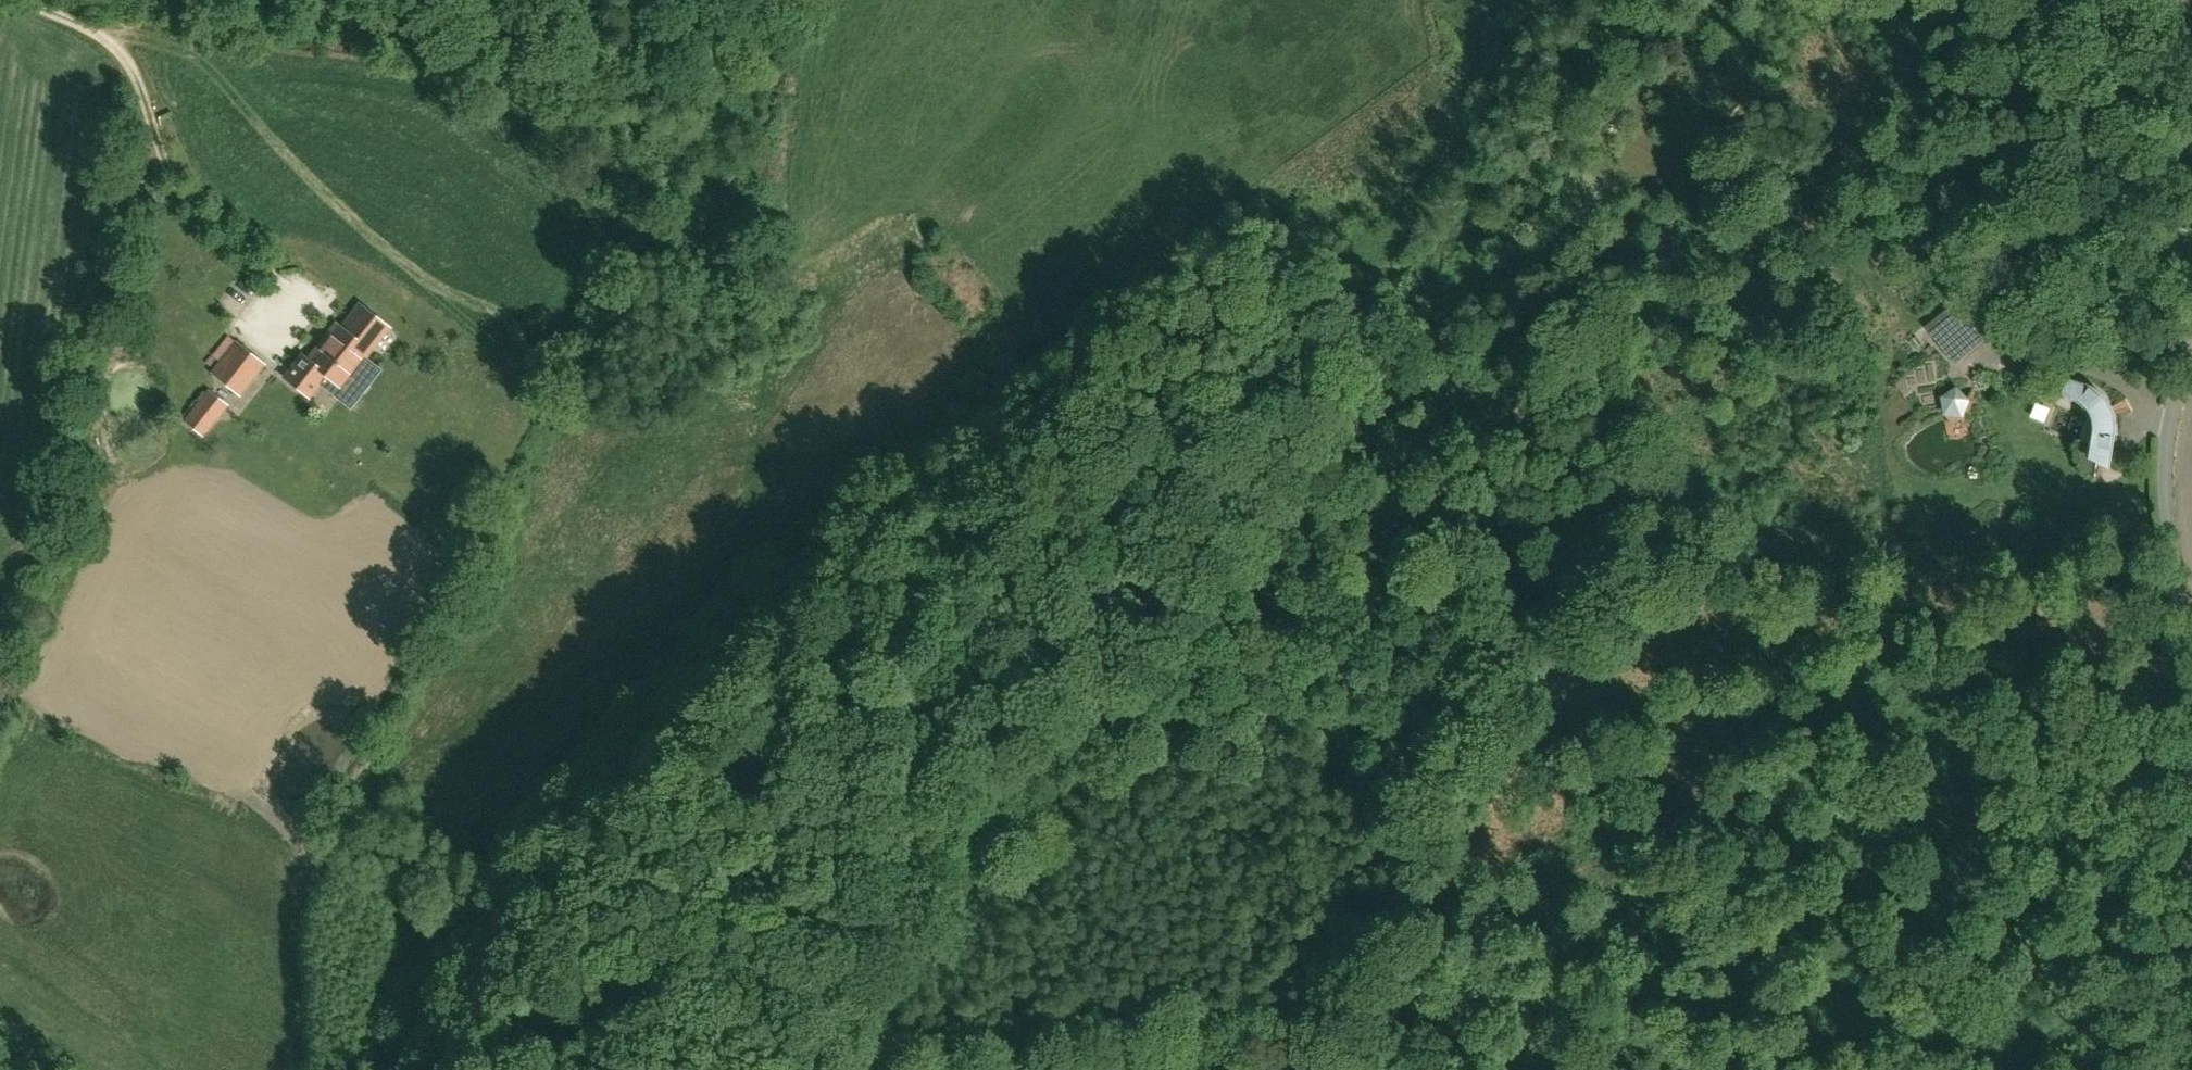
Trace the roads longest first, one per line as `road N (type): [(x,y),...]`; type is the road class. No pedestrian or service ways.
road 1 (unclassified): [(2191,652),(2172,554),(2165,460),(2191,339)]

